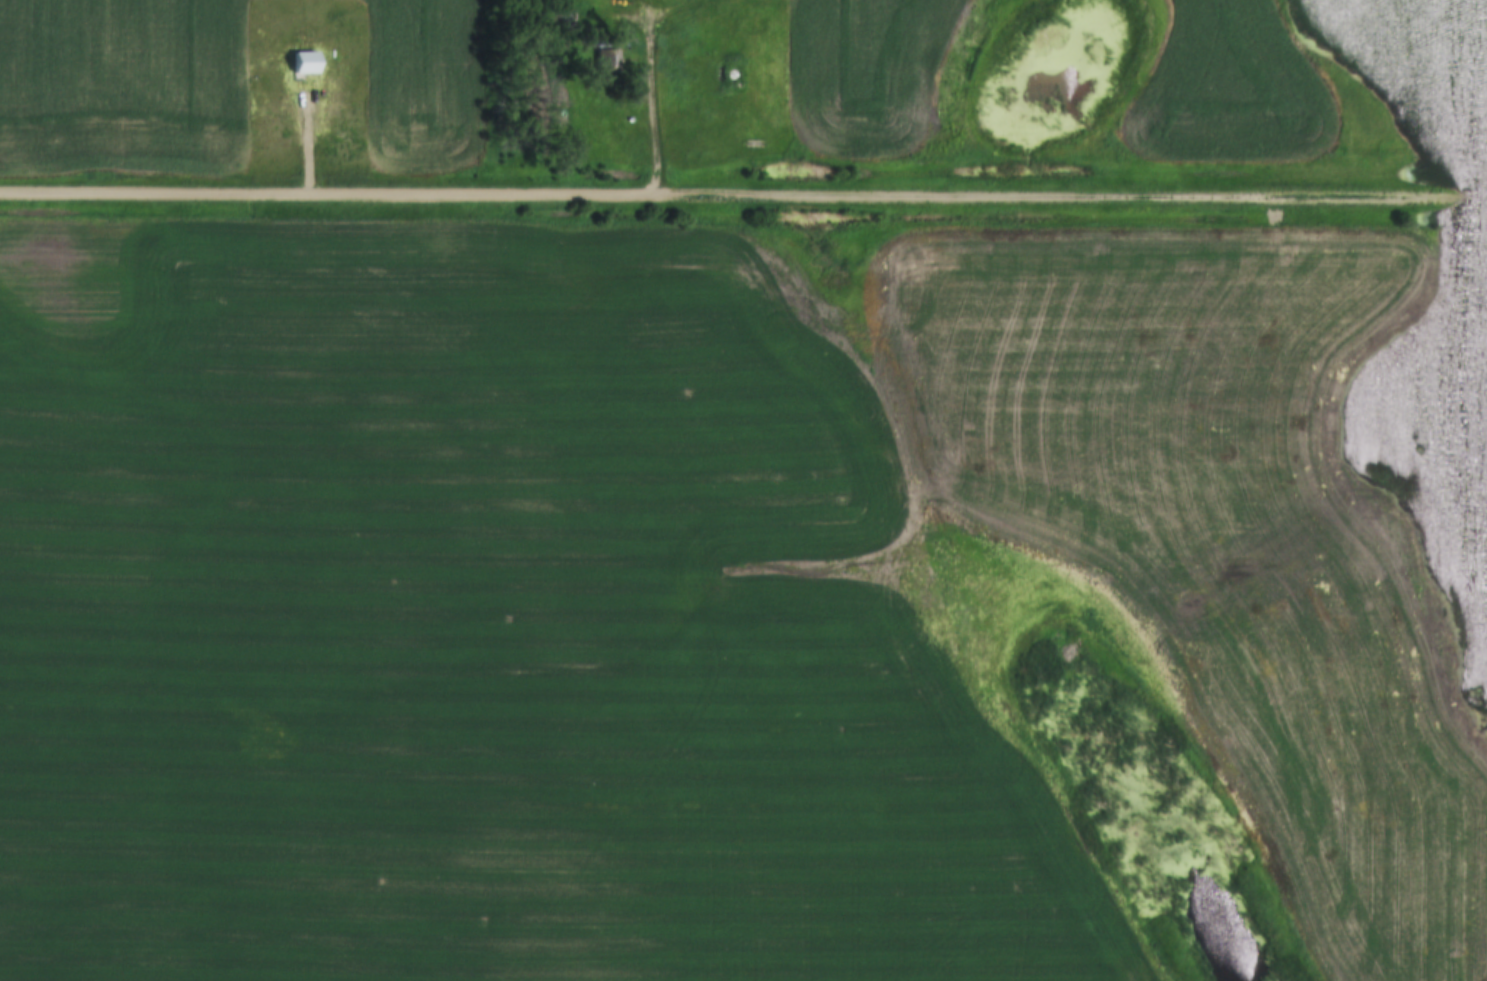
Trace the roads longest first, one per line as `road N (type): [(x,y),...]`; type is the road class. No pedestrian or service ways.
road 1 (residential): [(0,194),(1486,197)]

